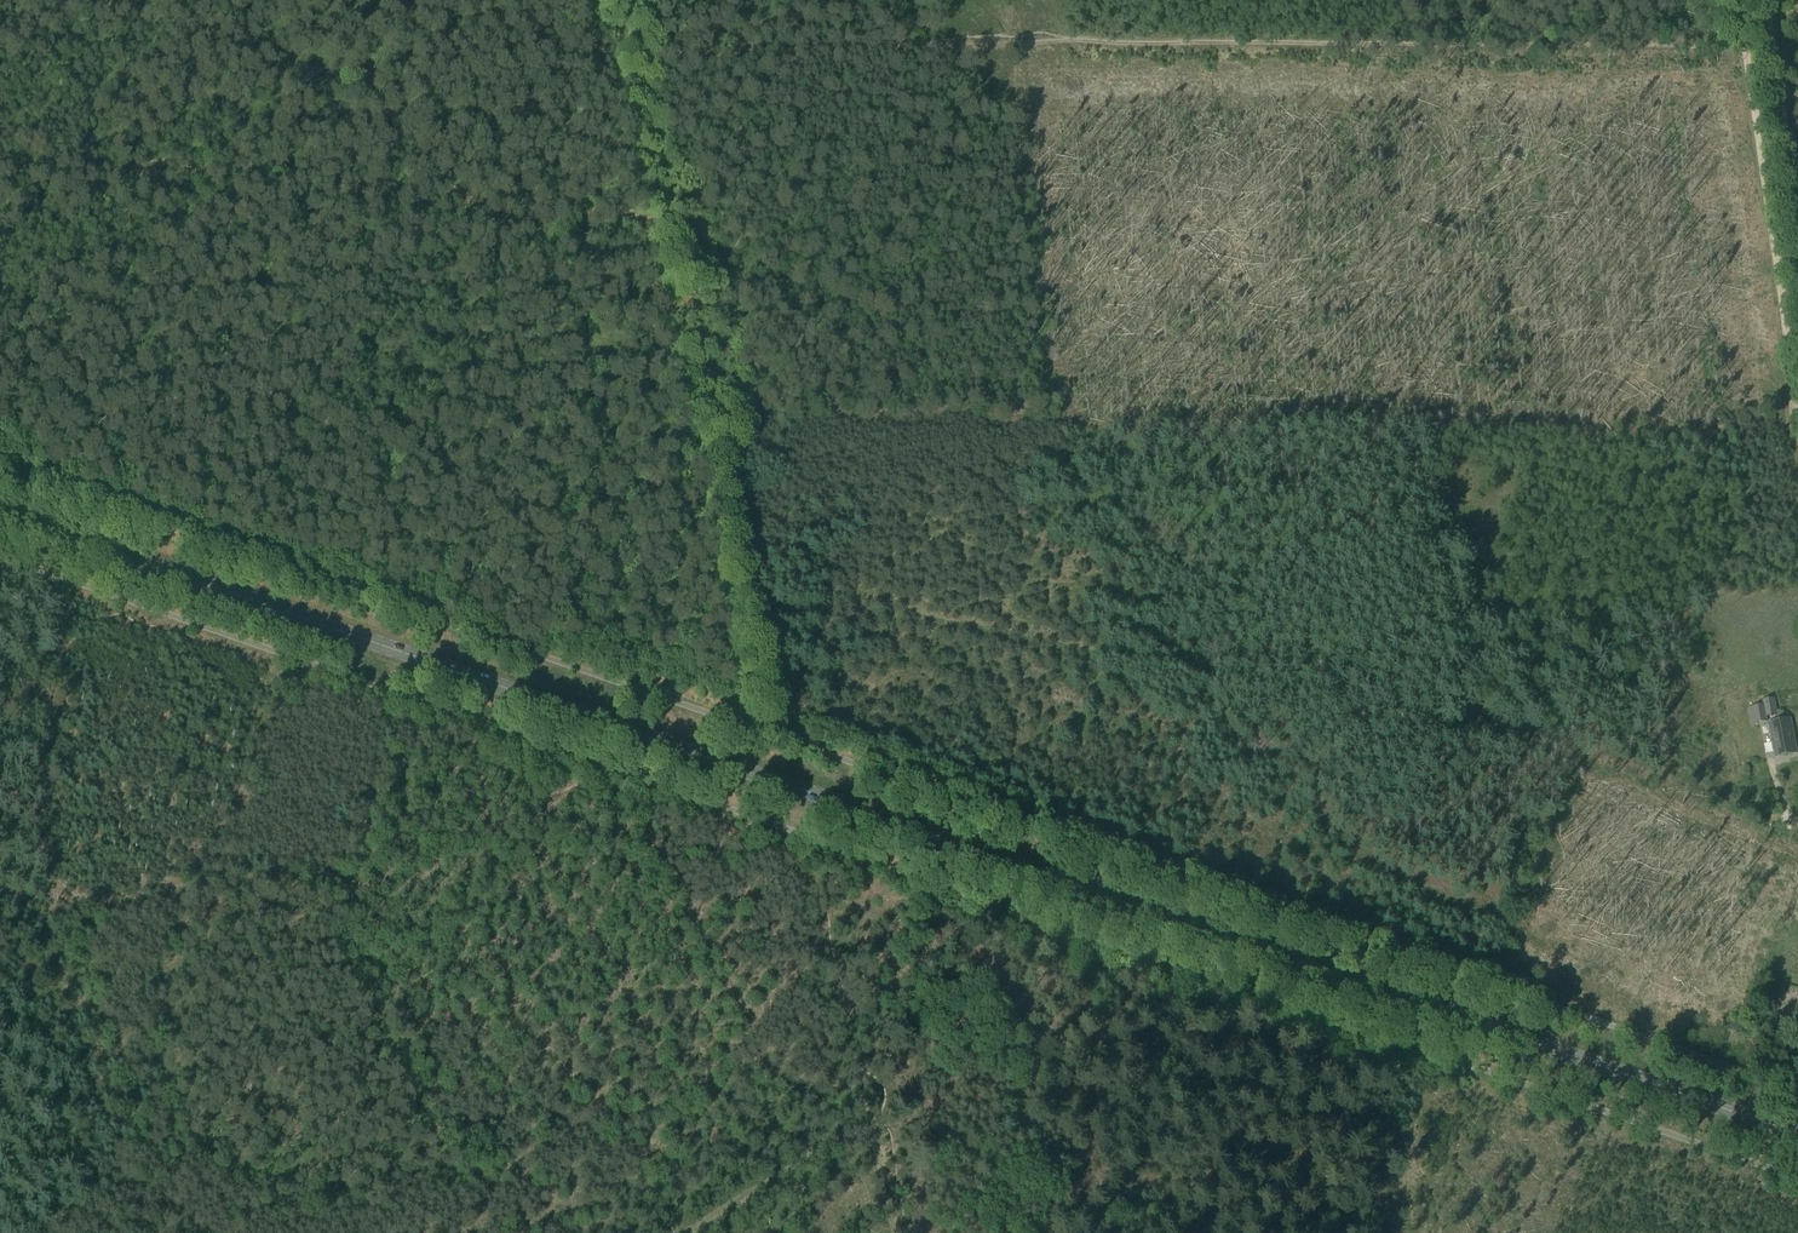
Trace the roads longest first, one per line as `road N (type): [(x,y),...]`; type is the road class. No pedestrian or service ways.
road 1 (primary): [(0,515),(1797,1134)]
road 2 (track): [(1744,43),(1081,41)]
road 3 (track): [(1797,414),(1744,43)]
road 4 (track): [(895,1232),(864,1120),(673,1232)]
road 5 (track): [(828,918),(854,1061)]

